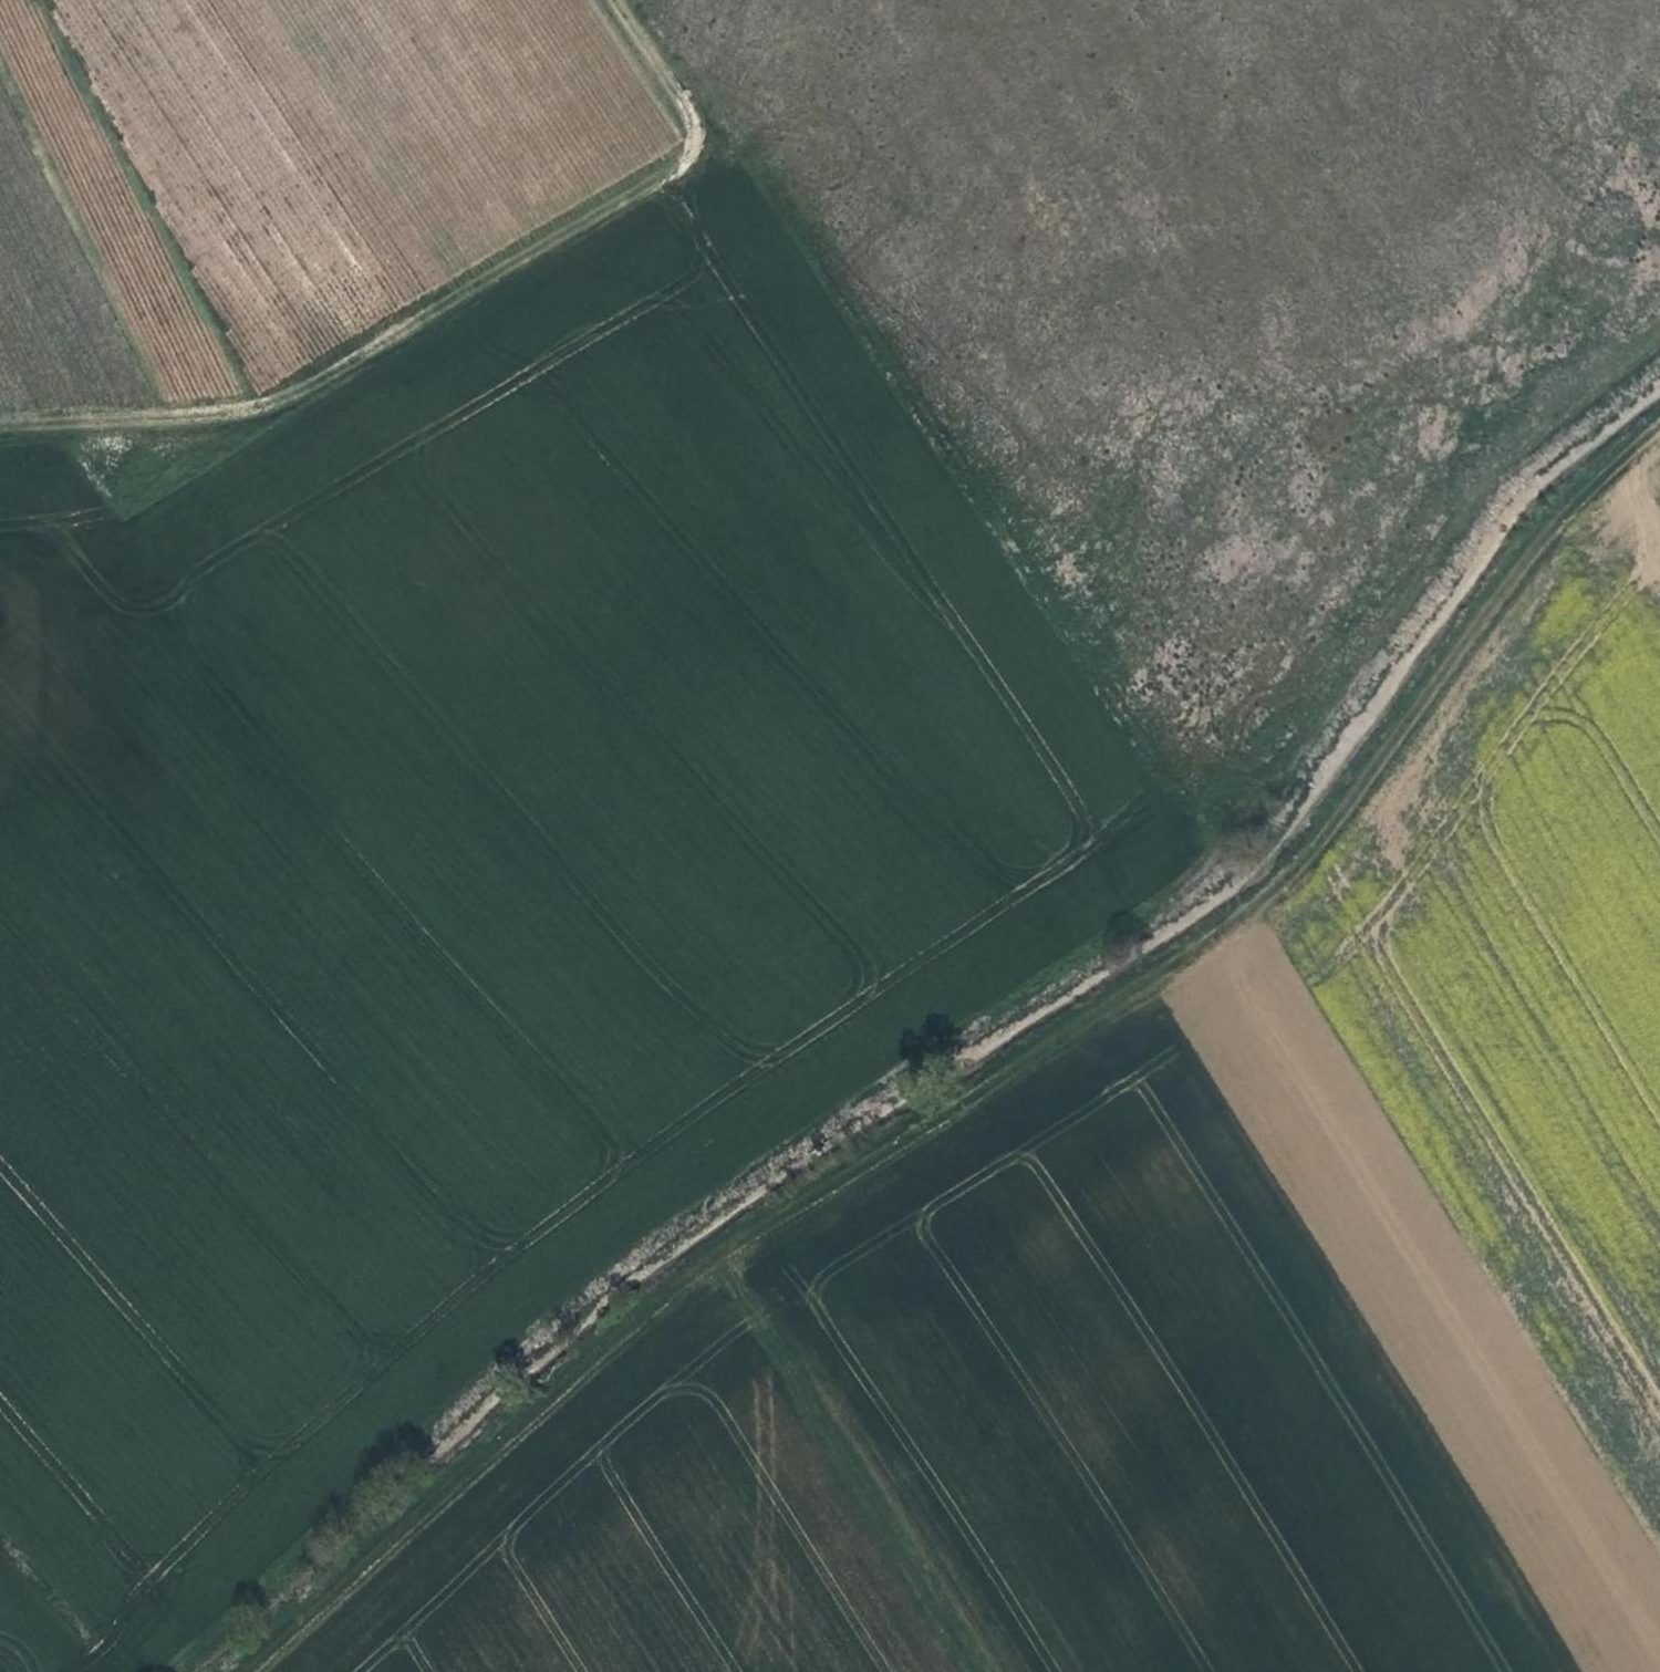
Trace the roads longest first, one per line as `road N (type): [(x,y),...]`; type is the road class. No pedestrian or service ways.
road 1 (track): [(246,1671),(735,1251),(1253,918),(1318,859),(1584,498),(1659,435)]
road 2 (track): [(612,0),(704,140),(688,168),(296,395),(212,415),(0,425)]

